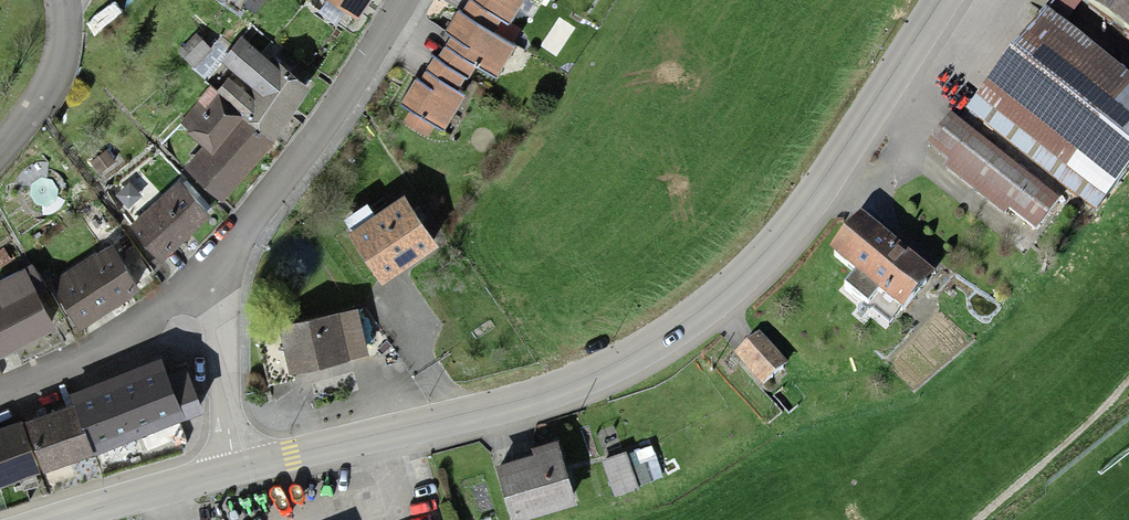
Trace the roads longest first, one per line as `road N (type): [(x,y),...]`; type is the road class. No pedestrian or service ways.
road 1 (secondary): [(954,0),(809,215),(719,312),(666,350),(516,409),(240,471)]
road 2 (residential): [(416,0),(335,136),(220,269)]
road 3 (residential): [(220,269),(180,314),(0,398)]
road 4 (residential): [(220,269),(240,471)]
road 5 (residential): [(79,5),(75,74),(43,129),(0,175)]
road 6 (secondary): [(240,471),(71,519)]

